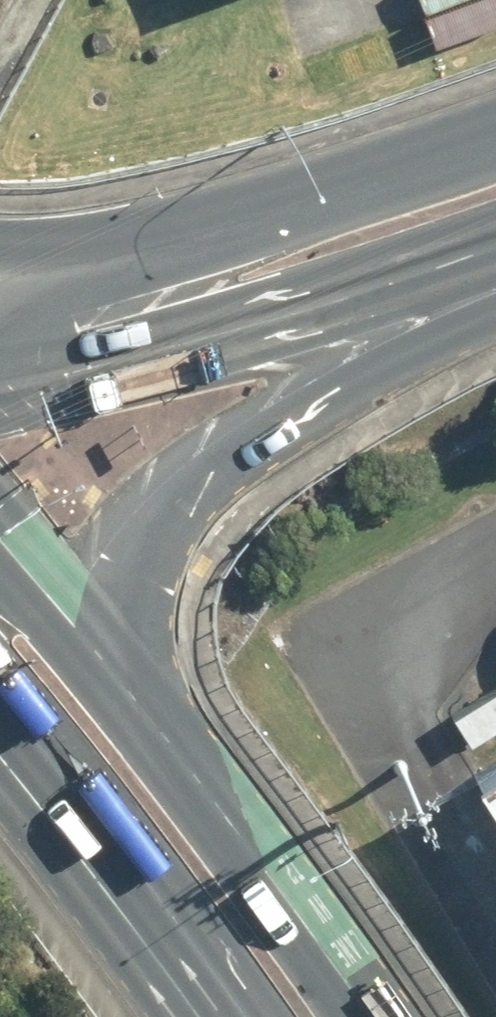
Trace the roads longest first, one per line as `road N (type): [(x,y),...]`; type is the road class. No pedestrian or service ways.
road 1 (primary): [(470,199),(179,498),(154,538),(109,673)]
road 2 (primary): [(109,673),(372,1016)]
road 3 (primary): [(232,1016),(0,712)]
road 4 (primary): [(187,295),(470,199)]
road 5 (primary): [(0,351),(187,295)]
road 6 (primary): [(0,253),(187,295)]
road 7 (primary): [(0,552),(109,673)]

